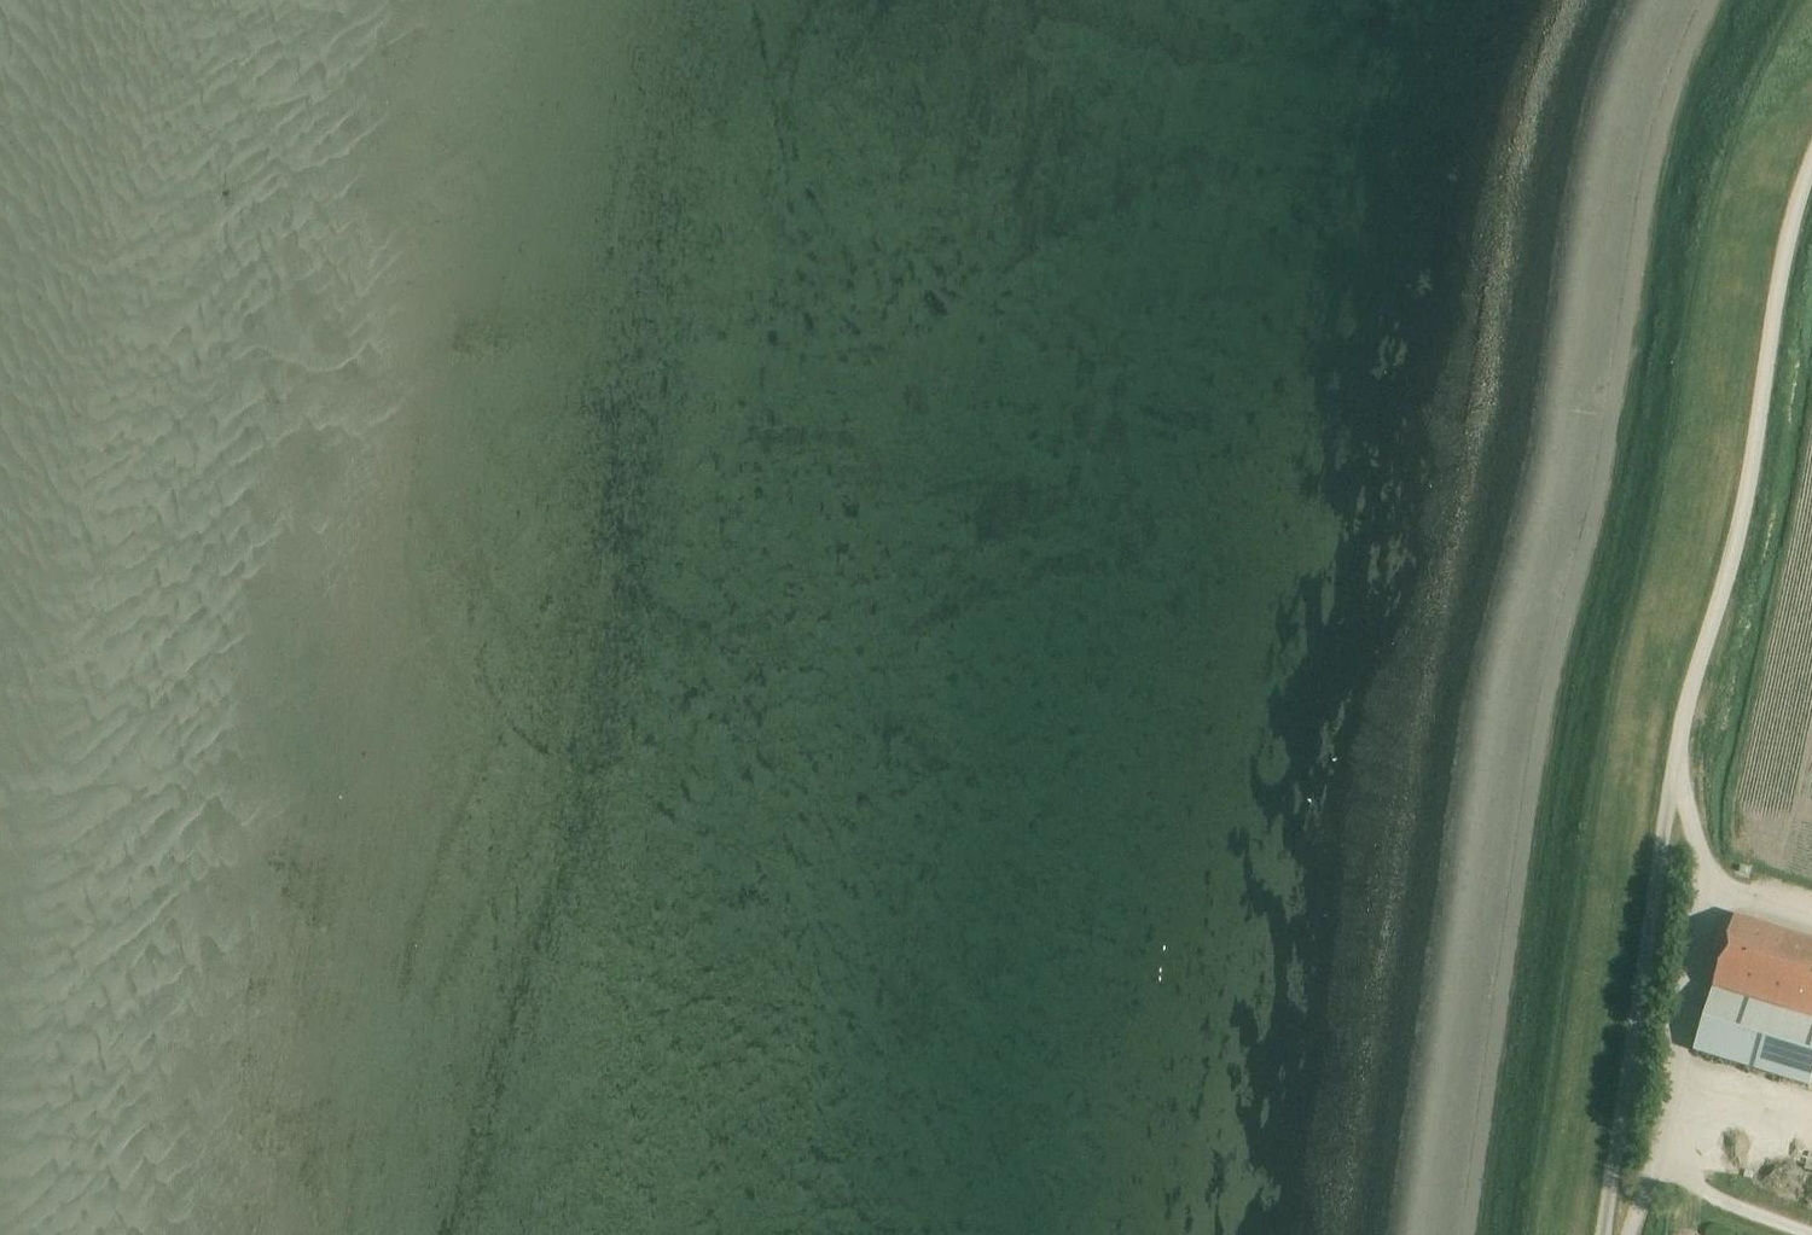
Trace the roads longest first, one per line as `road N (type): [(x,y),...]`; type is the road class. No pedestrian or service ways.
road 1 (unclassified): [(1604,1234),(1674,761),(1745,504),(1784,256),(1811,161)]

